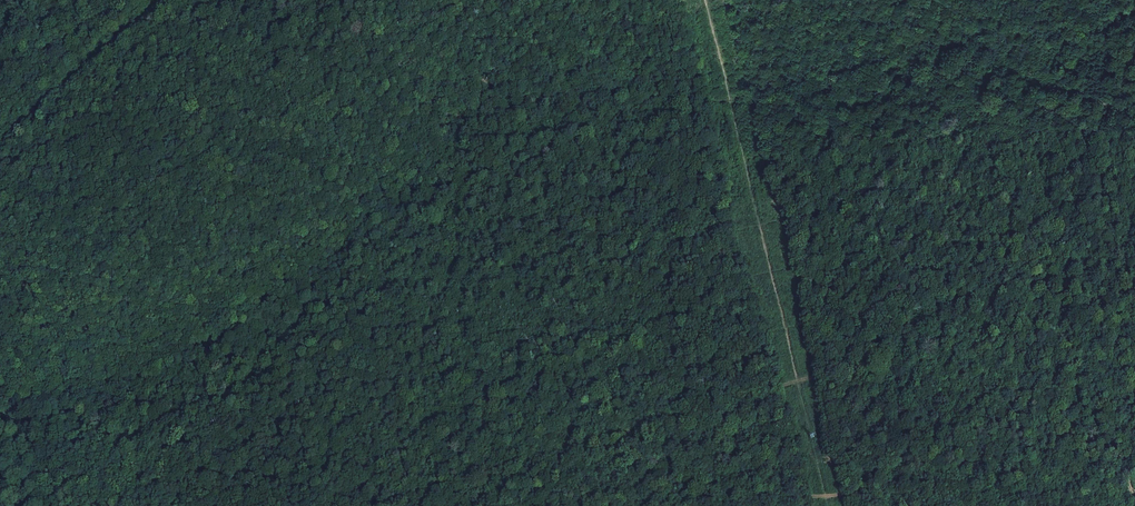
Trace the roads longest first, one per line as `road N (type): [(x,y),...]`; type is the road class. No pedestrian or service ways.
road 1 (track): [(160,0),(0,142)]

